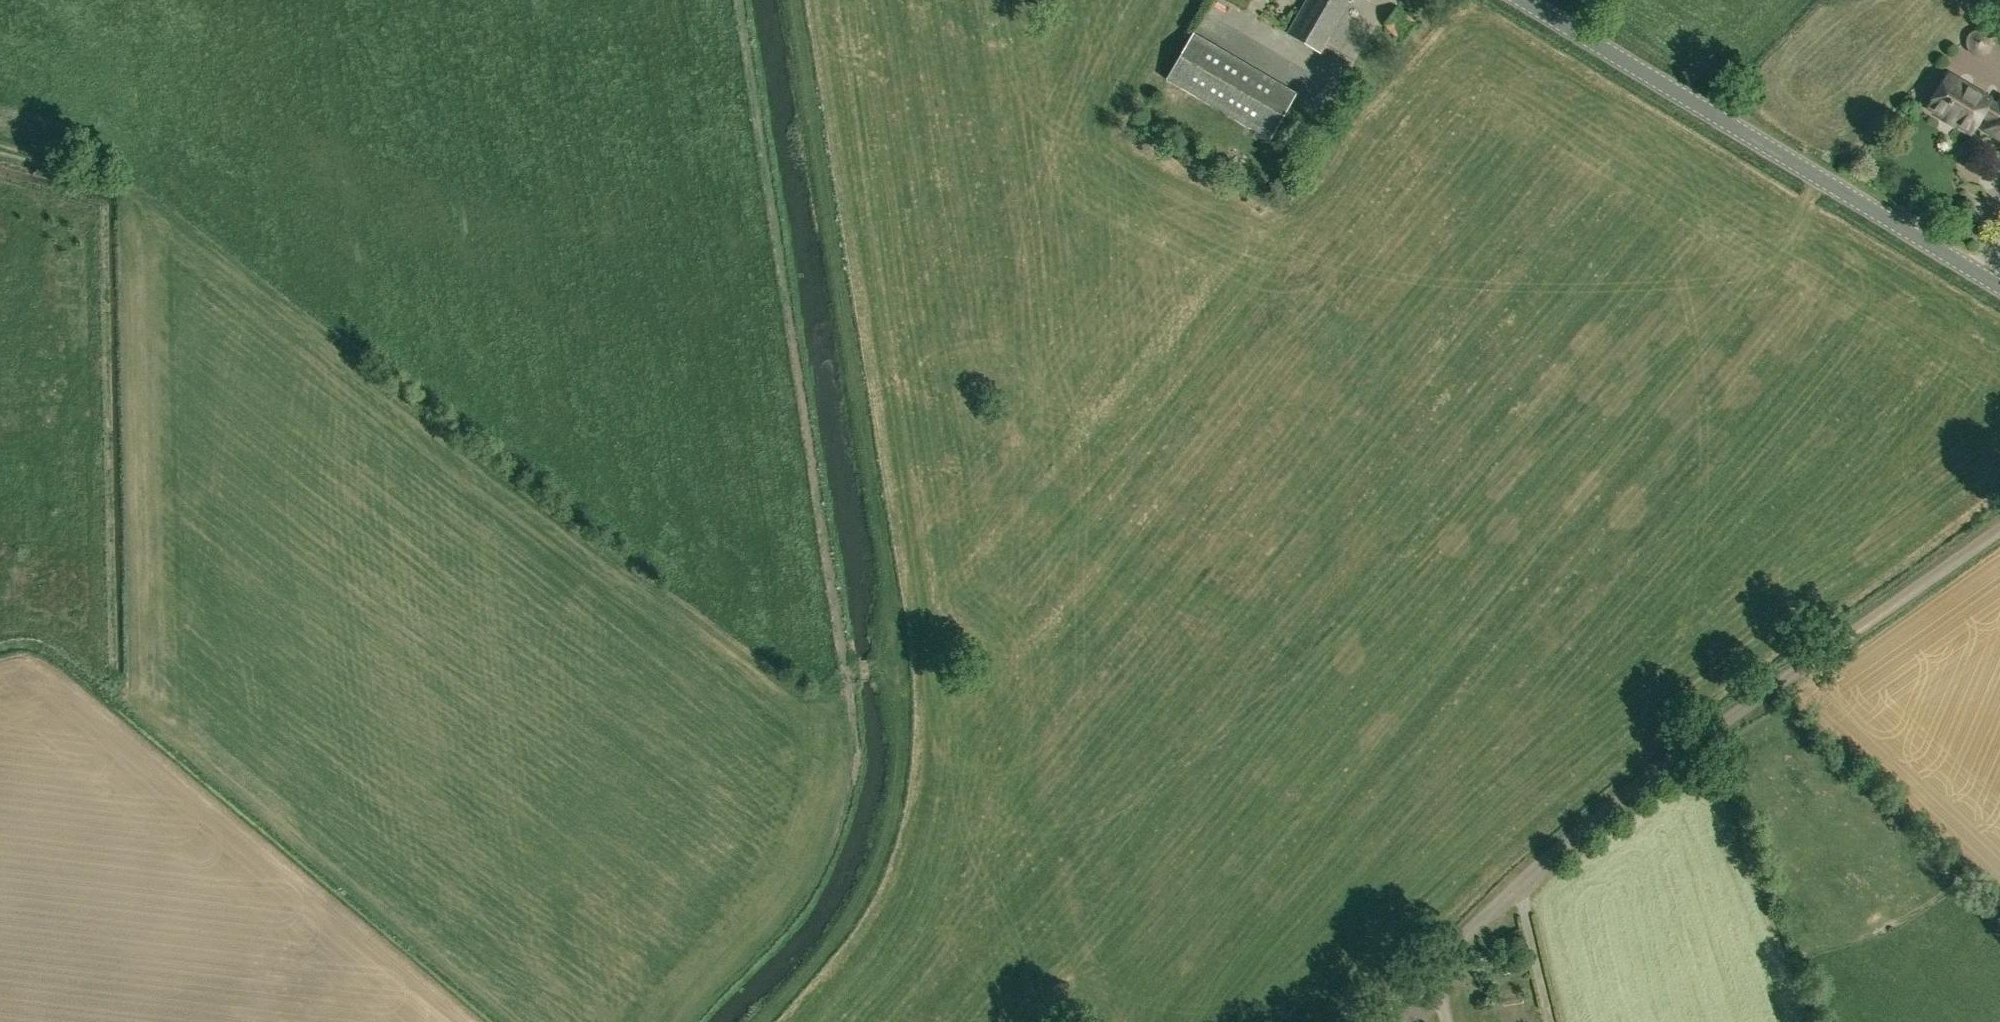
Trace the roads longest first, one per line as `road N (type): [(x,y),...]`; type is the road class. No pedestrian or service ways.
road 1 (track): [(1999,527),(1605,811),(1380,1021)]
road 2 (unclassified): [(1999,288),(1526,0)]

